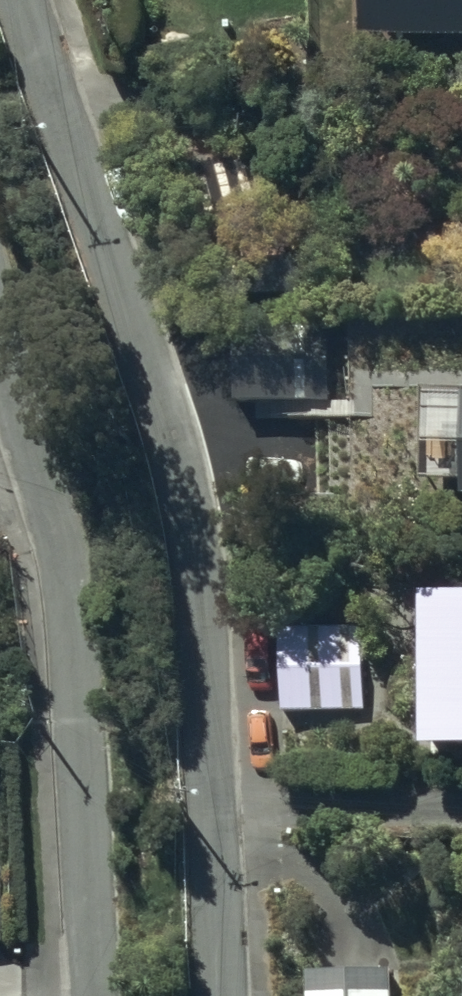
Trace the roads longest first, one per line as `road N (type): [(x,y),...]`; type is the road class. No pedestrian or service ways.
road 1 (residential): [(21,0),(190,506),(226,995)]
road 2 (residential): [(88,995),(55,560),(0,374)]

